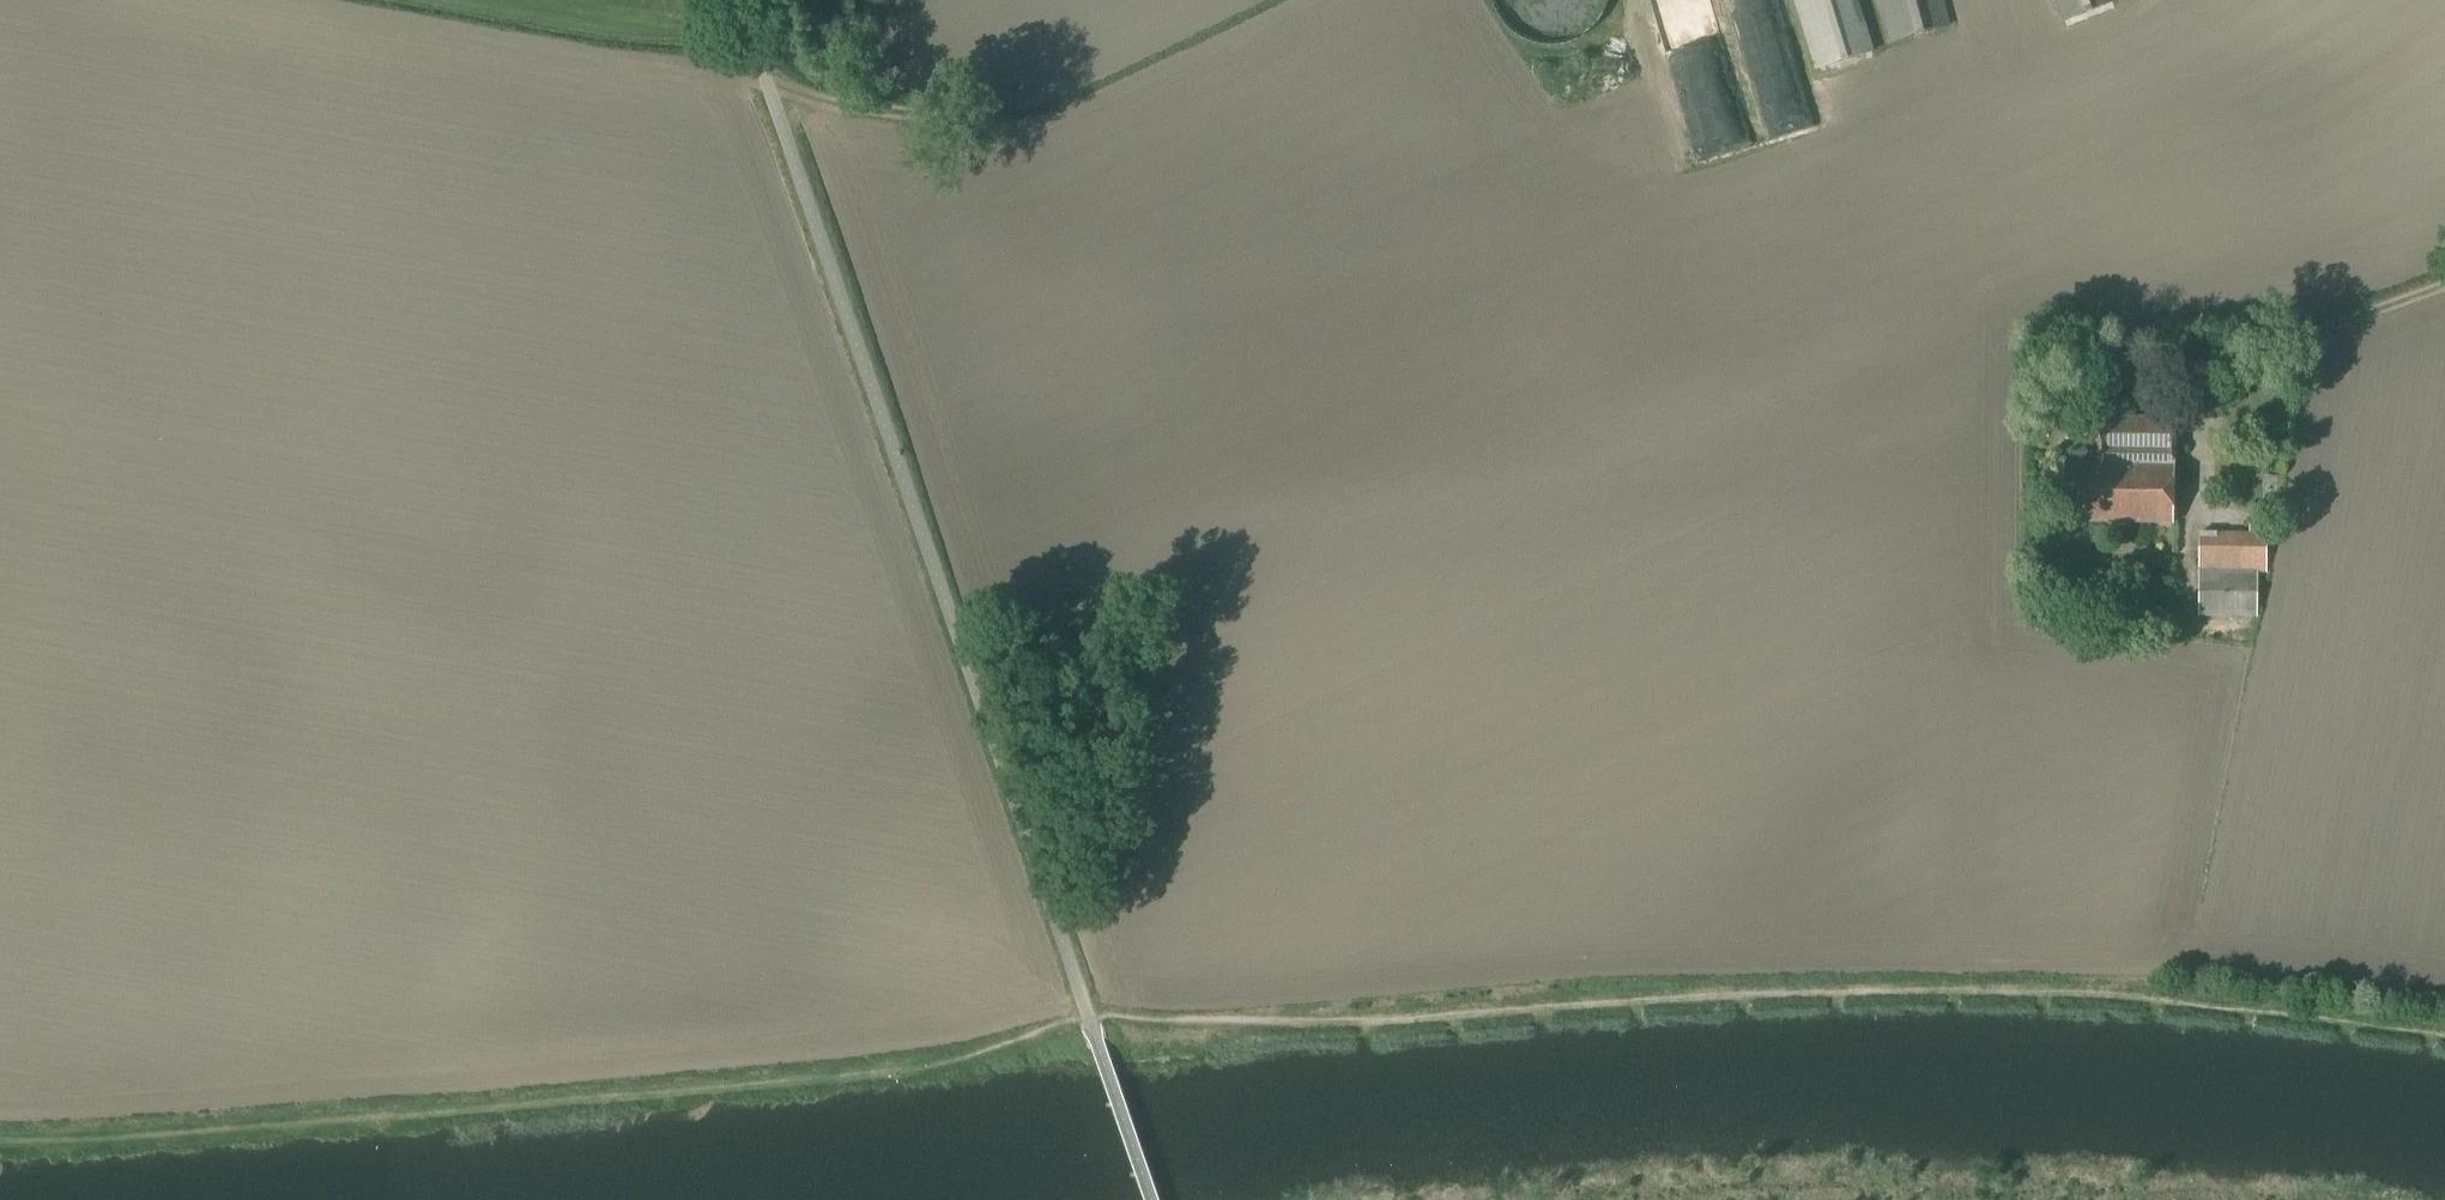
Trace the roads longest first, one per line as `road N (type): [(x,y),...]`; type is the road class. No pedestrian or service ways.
road 1 (track): [(2444,1022),(2178,998),(1920,990),(1703,993),(1333,1022),(1088,1017)]
road 2 (track): [(0,1137),(369,1121),(957,1063),(1088,1017)]

